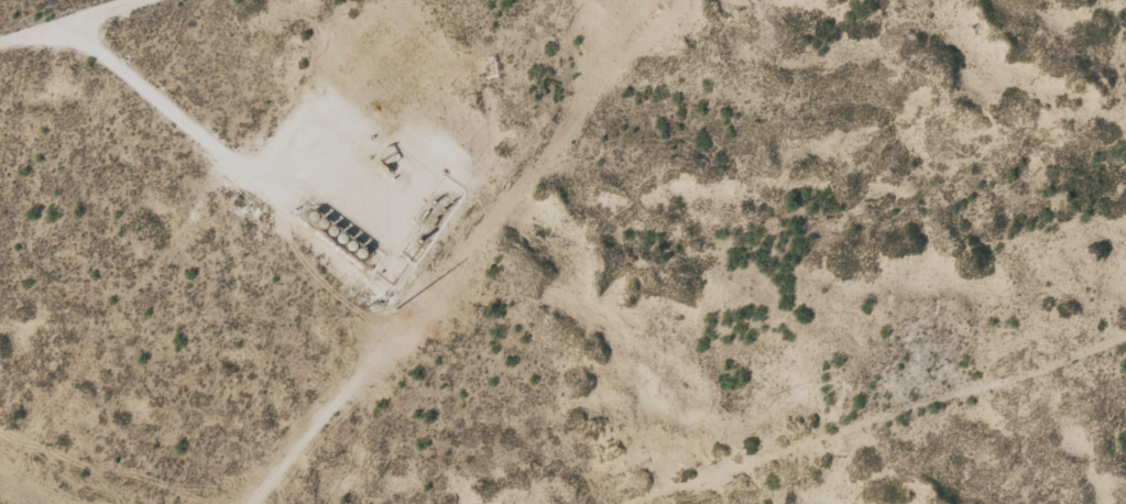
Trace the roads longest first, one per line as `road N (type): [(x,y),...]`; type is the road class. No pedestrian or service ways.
road 1 (track): [(1125,353),(594,503)]
road 2 (track): [(167,0),(0,61)]

